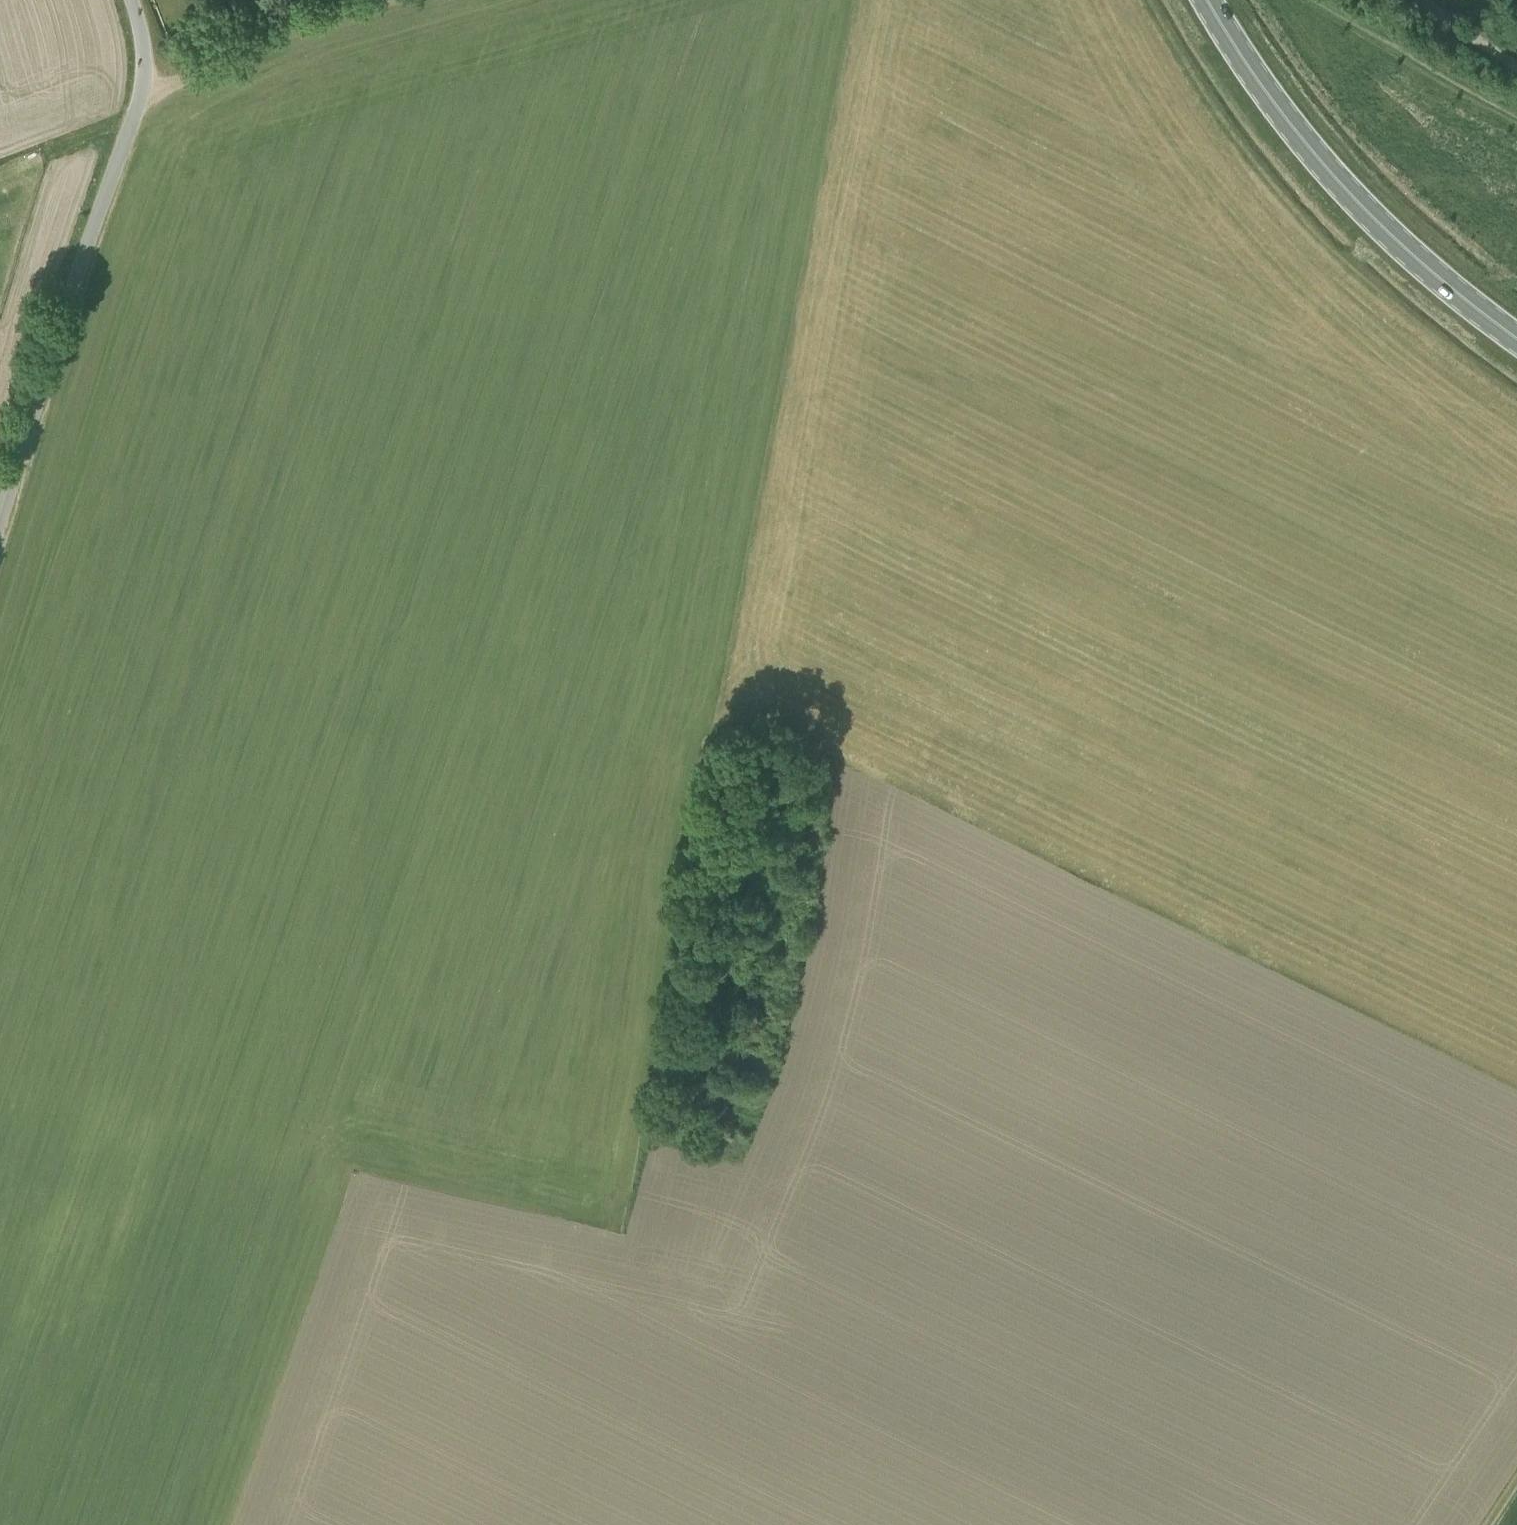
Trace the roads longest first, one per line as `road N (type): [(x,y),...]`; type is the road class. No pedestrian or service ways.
road 1 (unclassified): [(0,541),(139,103),(143,43),(131,0)]
road 2 (primary): [(1208,0),(1321,162),(1417,260),(1516,338)]

